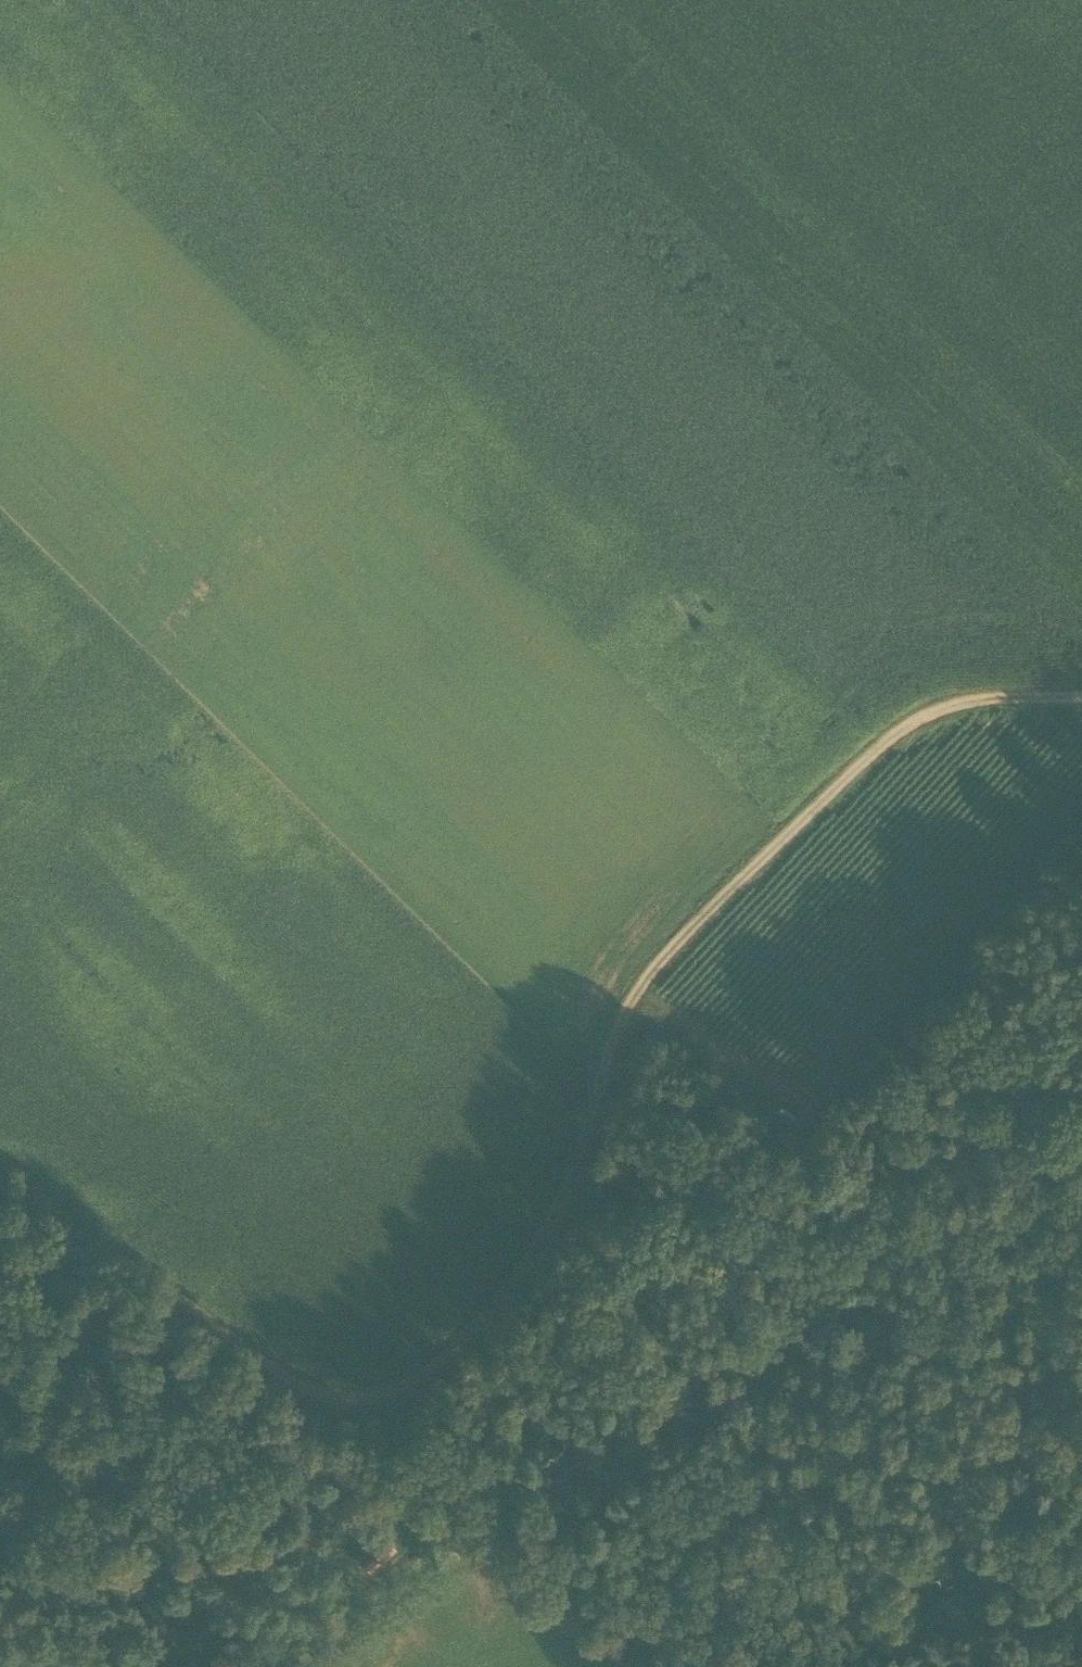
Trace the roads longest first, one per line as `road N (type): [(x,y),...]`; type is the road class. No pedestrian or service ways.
road 1 (track): [(339,1448),(428,1384),(551,1238),(599,1133),(659,960),(872,750),(926,713),(986,696),(1081,694)]
road 2 (track): [(0,1234),(122,1259),(225,1335),(339,1448)]

